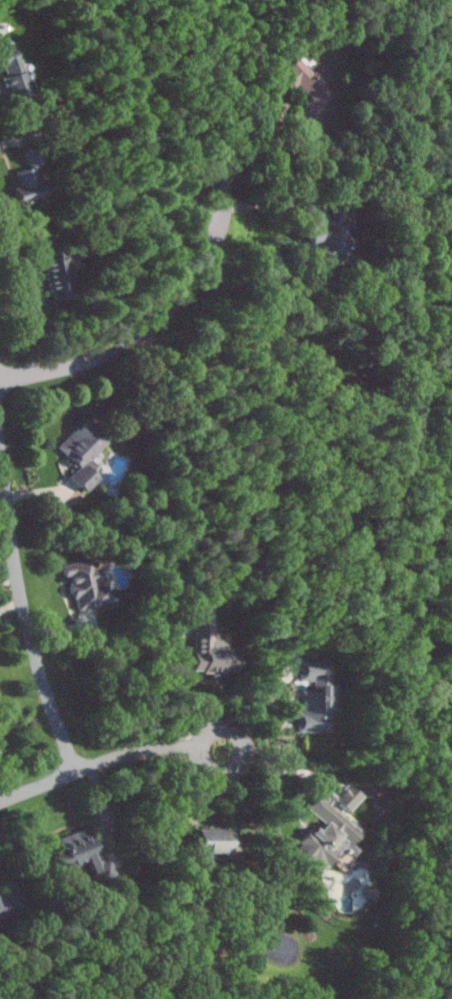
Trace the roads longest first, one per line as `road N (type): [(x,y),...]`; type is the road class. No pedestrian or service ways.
road 1 (residential): [(77,772),(24,602),(0,445)]
road 2 (residential): [(212,195),(209,259),(152,328),(95,360),(0,380)]
road 3 (residential): [(0,803),(146,750),(226,748)]

